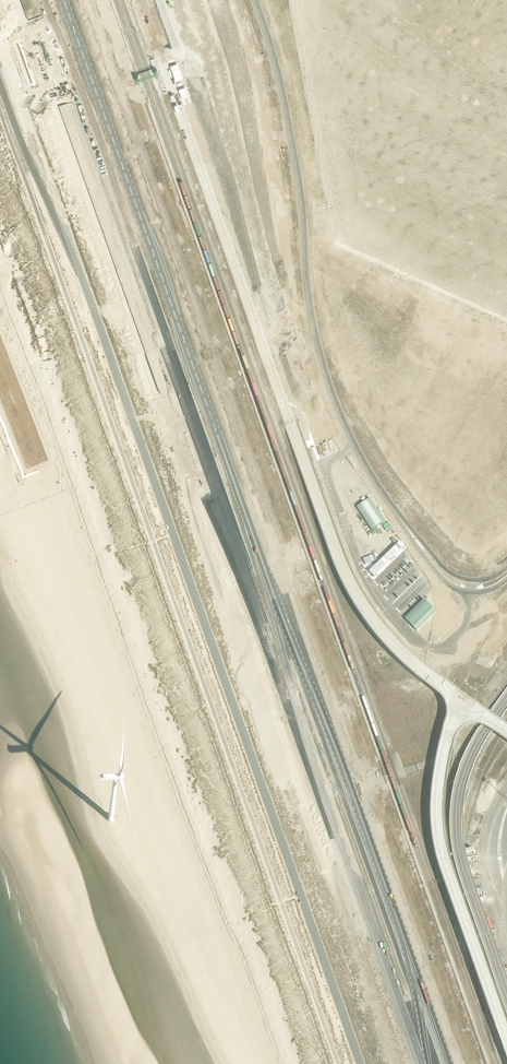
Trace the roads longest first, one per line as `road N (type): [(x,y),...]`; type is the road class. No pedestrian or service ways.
road 1 (unclassified): [(2,85),(83,281),(360,1063)]
road 2 (trunk): [(178,380),(419,1063)]
road 3 (secondary): [(419,989),(195,376)]
road 4 (unclassified): [(344,421),(316,339),(290,136),(254,0)]
road 5 (trunk): [(47,0),(178,380)]
road 6 (secondary): [(195,376),(64,0)]
road 7 (trunk): [(195,376),(192,309),(106,49)]
road 8 (trunk): [(41,71),(142,320),(178,380)]
road 9 (unclassified): [(233,143),(287,340),(344,421)]
road 10 (unclassified): [(233,143),(204,8)]
road 11 (unclassified): [(192,19),(233,143)]

